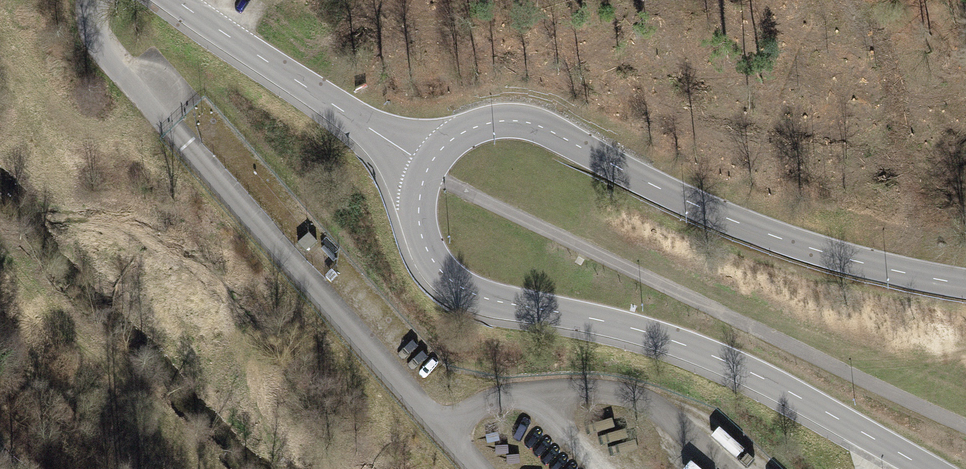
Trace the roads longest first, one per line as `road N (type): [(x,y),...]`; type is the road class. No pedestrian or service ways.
road 1 (unclassified): [(428,166),(419,224),(427,252),(456,284),(692,348),(927,468)]
road 2 (track): [(965,427),(426,173)]
road 3 (unclassified): [(965,284),(854,261),(743,225),(531,124),(477,126),(428,166)]
road 4 (unclassified): [(176,0),(428,166)]

